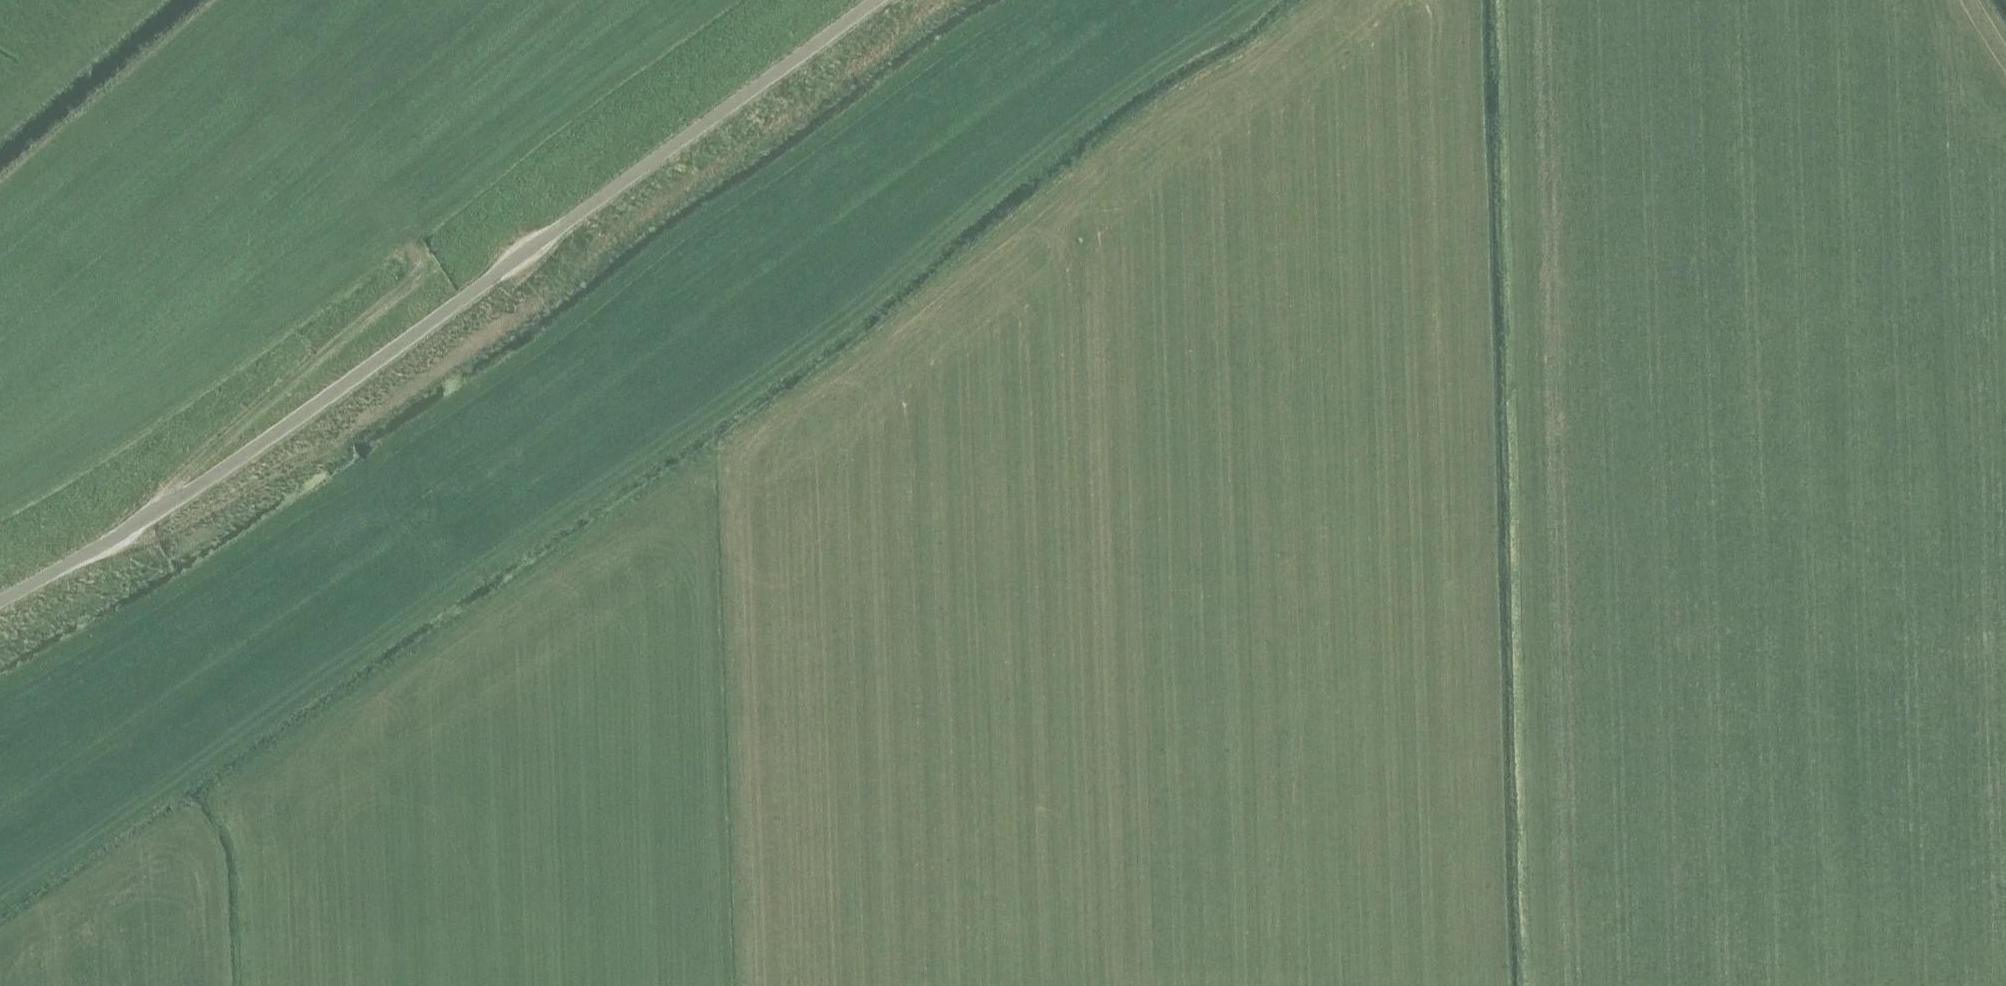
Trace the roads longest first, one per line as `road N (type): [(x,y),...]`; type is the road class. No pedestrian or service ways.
road 1 (unclassified): [(0,601),(134,525),(380,360),(873,0)]
road 2 (track): [(319,123),(419,274),(134,525)]

